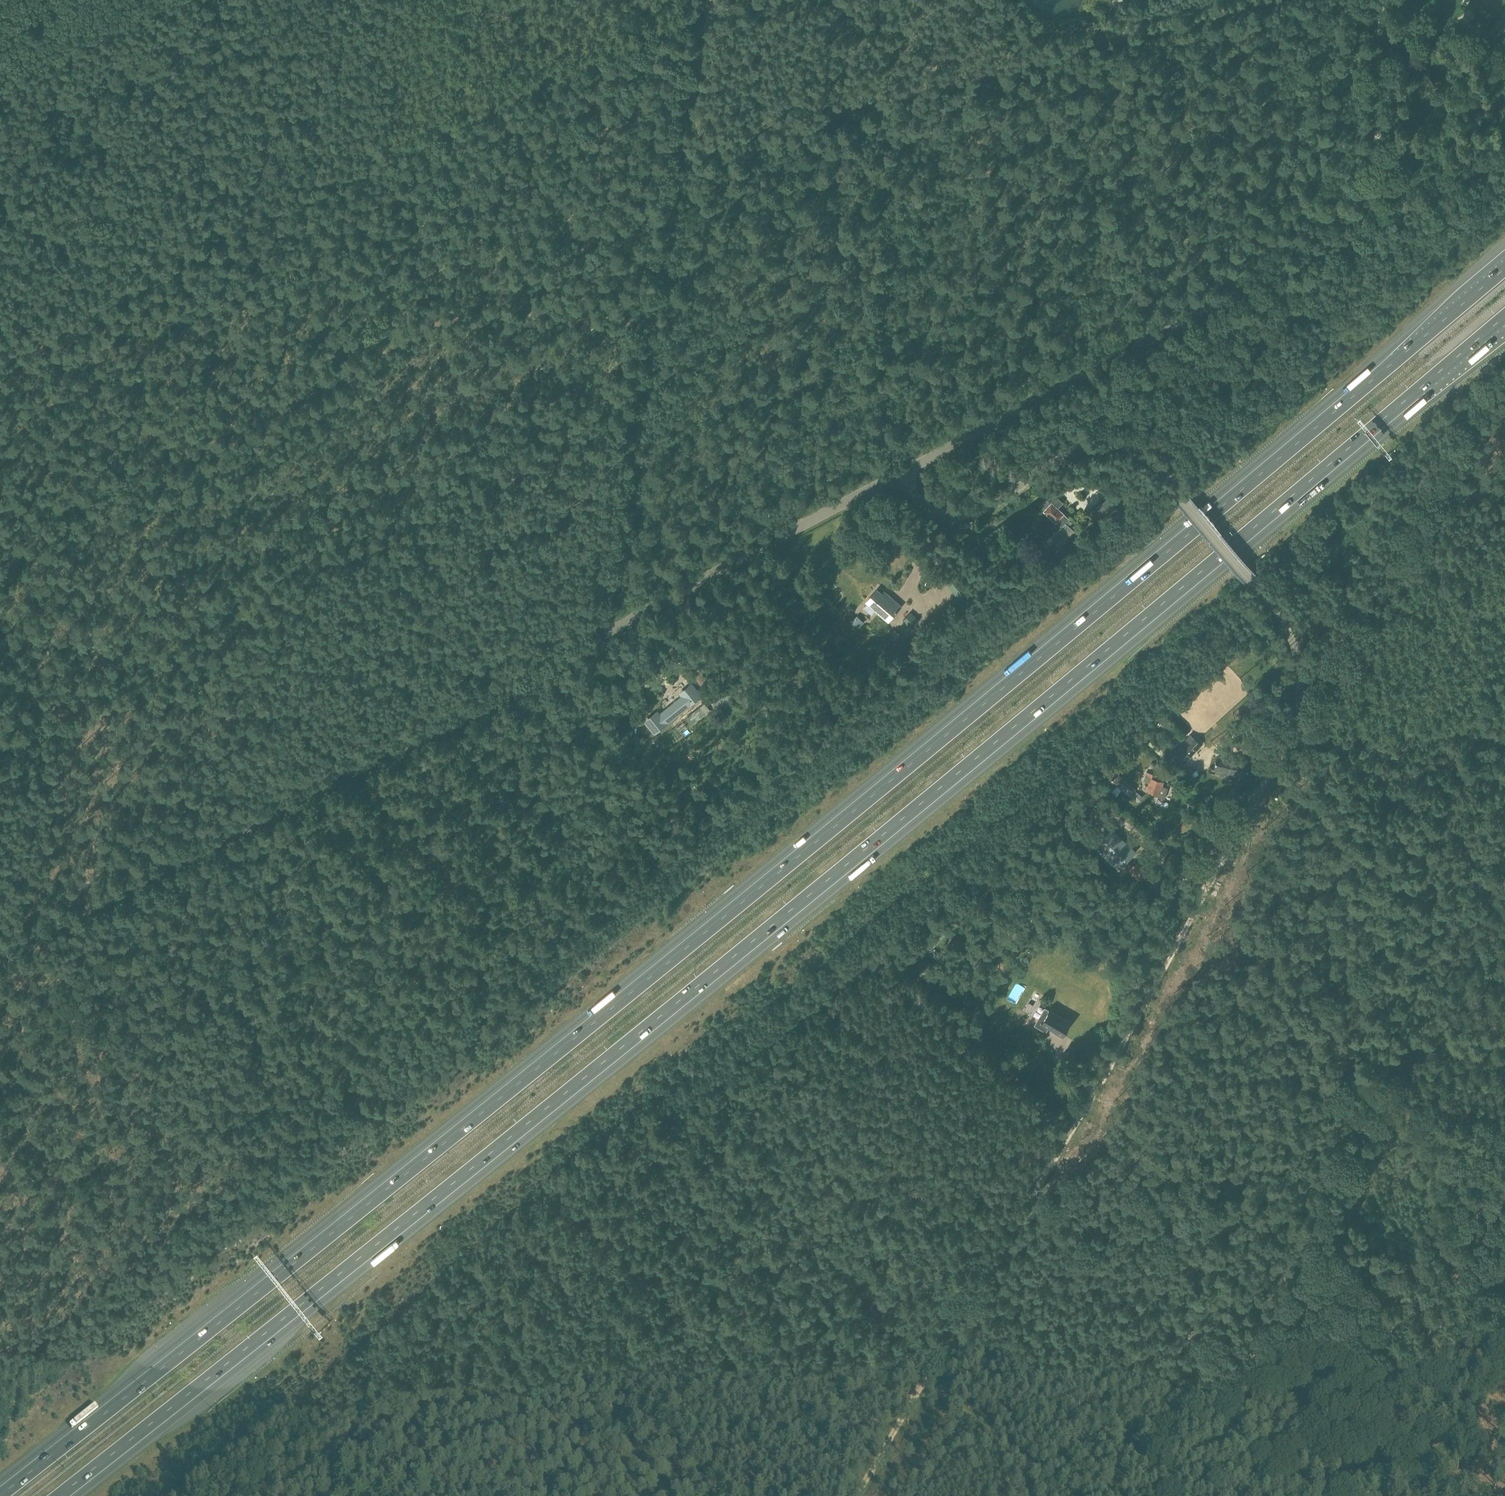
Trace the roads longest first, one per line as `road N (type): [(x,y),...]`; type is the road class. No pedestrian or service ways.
road 1 (motorway): [(1504,263),(618,999),(0,1490)]
road 2 (motorway): [(64,1495),(486,1168),(1504,320)]
road 3 (unclassified): [(0,959),(897,475)]
road 4 (unclassified): [(1218,869),(1274,764),(1297,701),(1293,646),(1257,587),(1145,455),(1130,448),(1072,450),(980,511),(932,510),(897,475)]
road 5 (track): [(722,0),(703,121),(708,132),(729,137),(1279,0)]
road 6 (unclassified): [(897,475),(1504,151)]
road 7 (track): [(1218,869),(921,1383)]
road 8 (track): [(1024,1212),(1215,1355),(1276,1435),(1360,1495)]
road 9 (track): [(1504,622),(1452,723),(1395,739),(1327,778),(1274,764)]
road 10 (track): [(324,1495),(357,1405),(453,1495)]
road 11 (track): [(1380,218),(1384,0)]
road 12 (track): [(1061,1495),(921,1383)]
road 13 (track): [(855,1495),(921,1383)]

